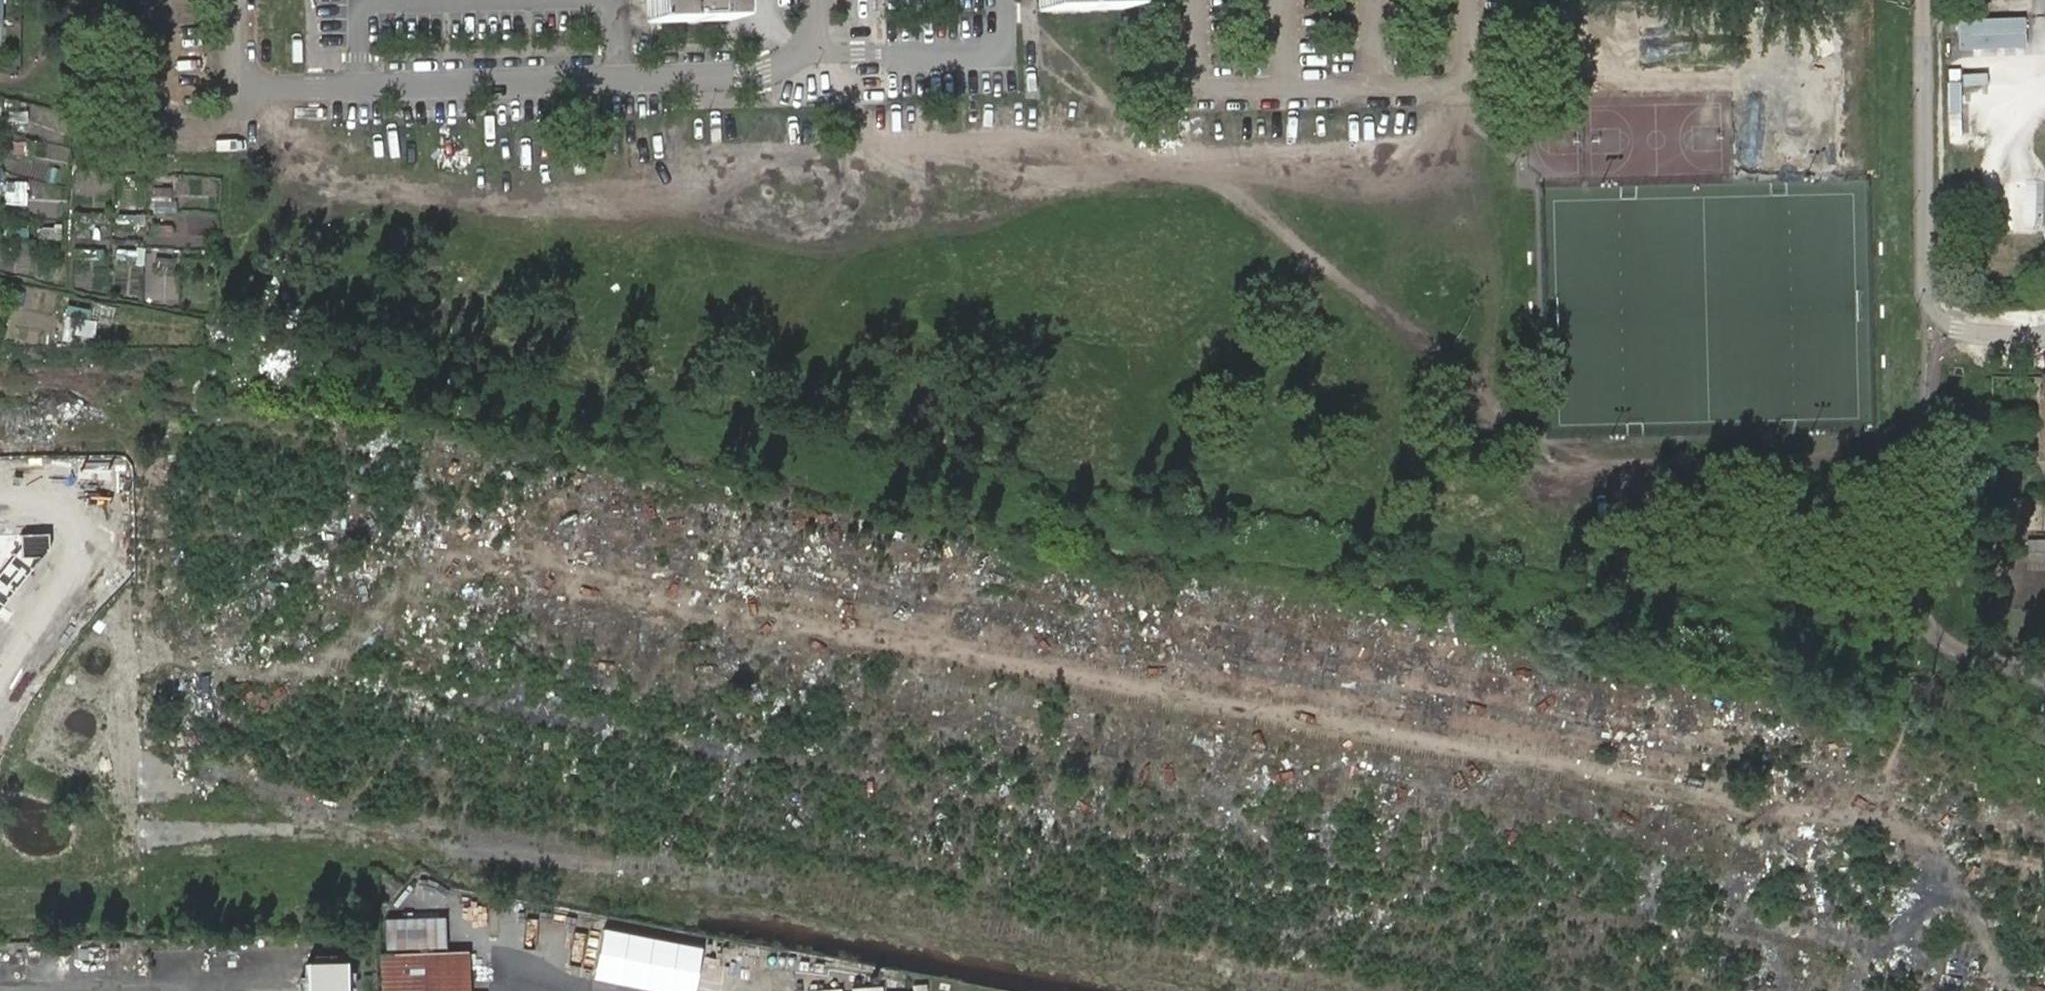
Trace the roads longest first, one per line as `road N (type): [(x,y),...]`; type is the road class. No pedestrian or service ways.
road 1 (unclassified): [(1922,0),(1925,297),(1956,327),(2044,332)]
road 2 (residential): [(817,0),(817,29),(794,61),(755,77),(533,84)]
road 3 (residential): [(246,91),(533,84)]
road 4 (residential): [(157,0),(160,130),(247,128),(246,91)]

